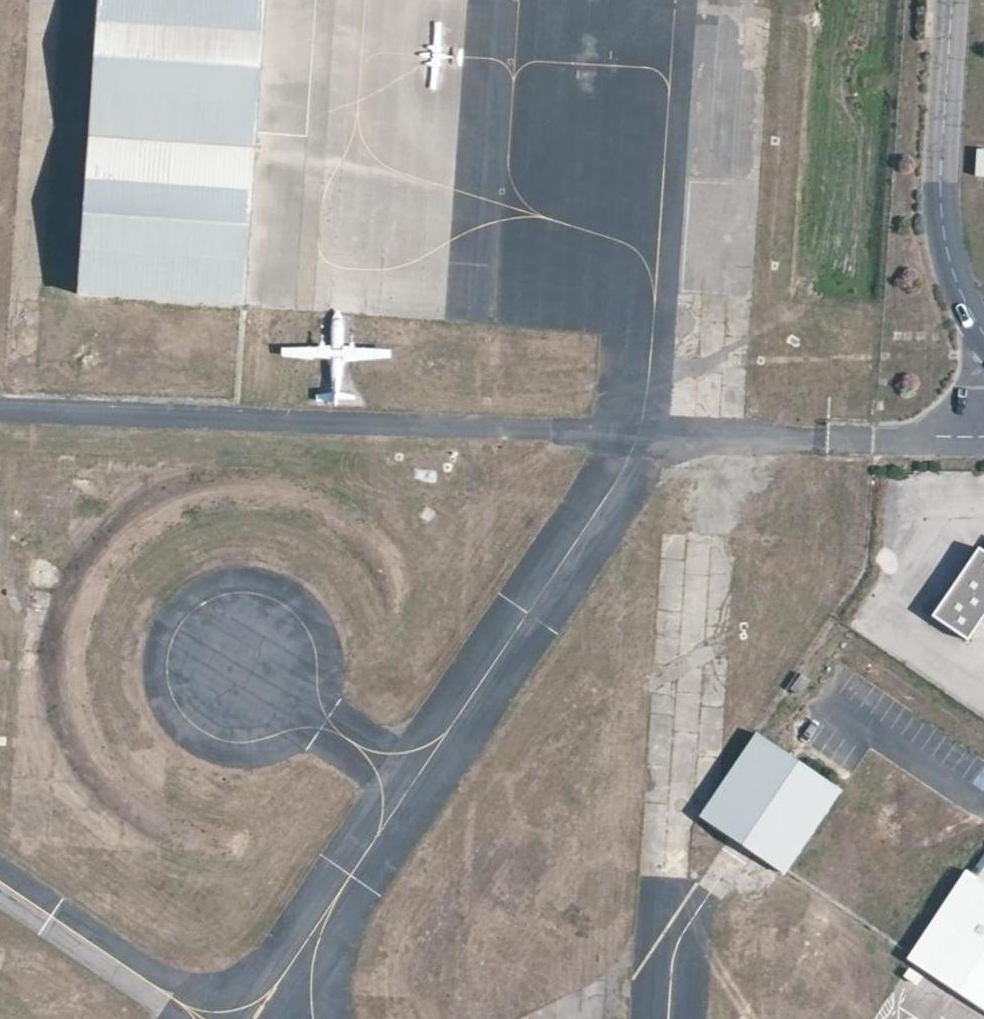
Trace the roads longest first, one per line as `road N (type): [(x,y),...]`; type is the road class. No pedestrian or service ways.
road 1 (unclassified): [(952,0),(940,186),(946,246),(983,333)]

